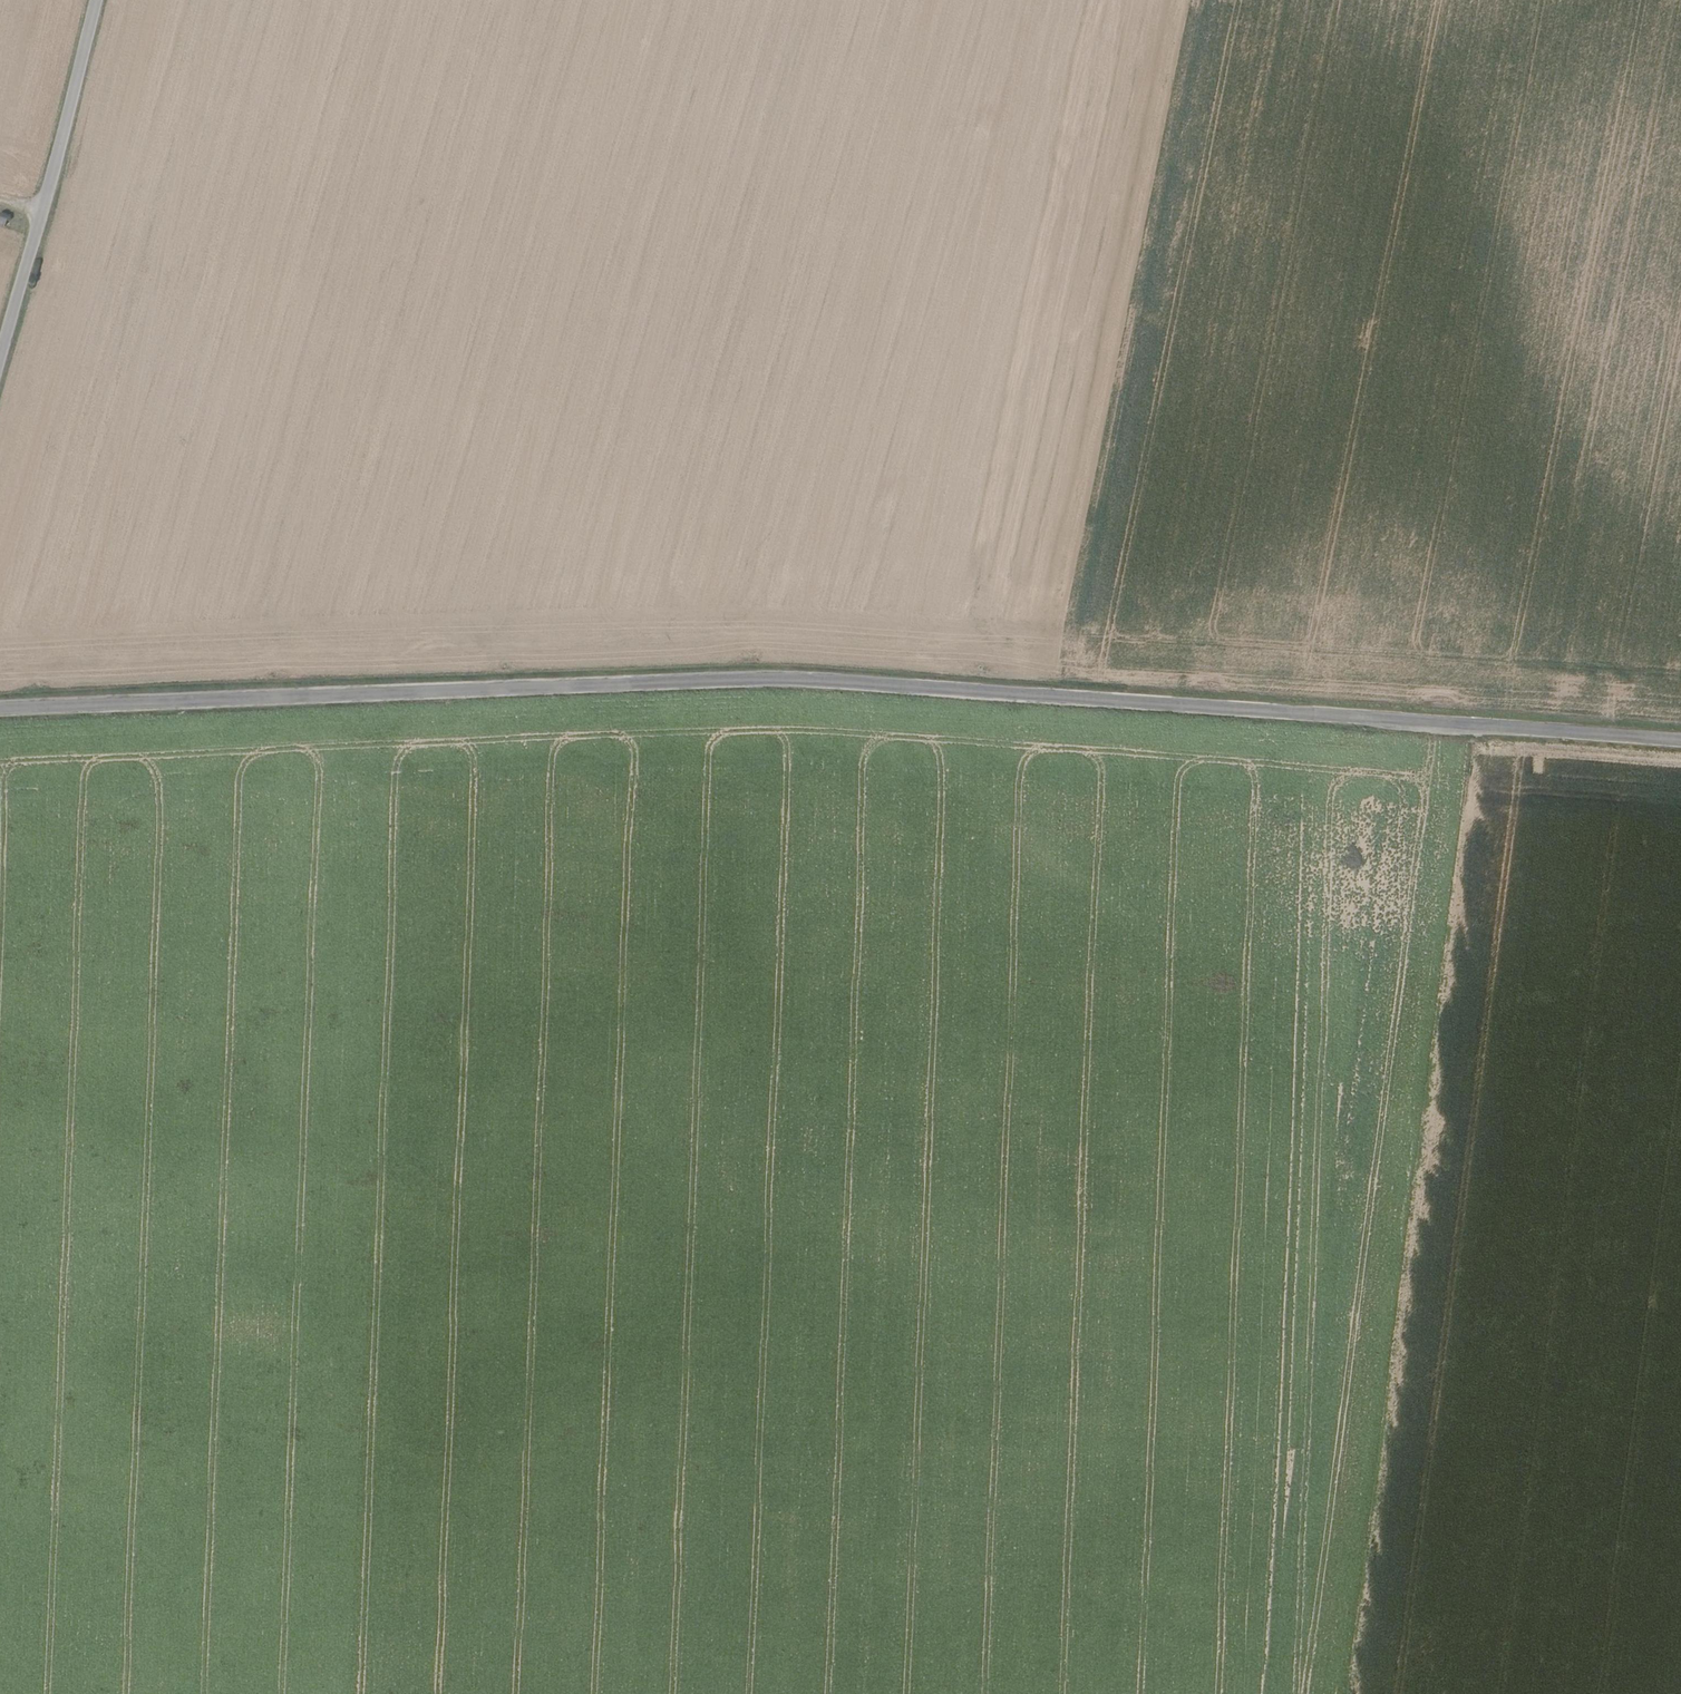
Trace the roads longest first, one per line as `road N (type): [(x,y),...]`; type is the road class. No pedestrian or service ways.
road 1 (unclassified): [(0,712),(834,686),(1680,743)]
road 2 (unclassified): [(96,0),(47,222),(0,376)]

